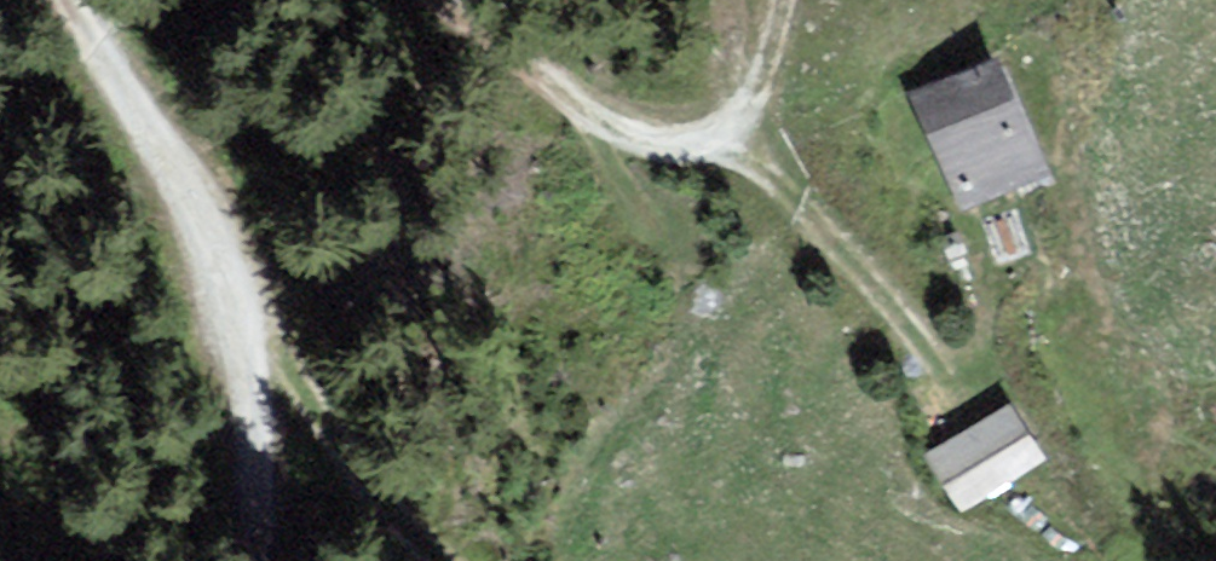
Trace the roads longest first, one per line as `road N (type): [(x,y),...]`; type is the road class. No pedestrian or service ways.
road 1 (track): [(951,385),(790,202),(616,121),(437,0)]
road 2 (track): [(253,560),(229,325),(174,165),(72,0)]
road 3 (track): [(784,0),(771,68),(736,125),(684,154)]

